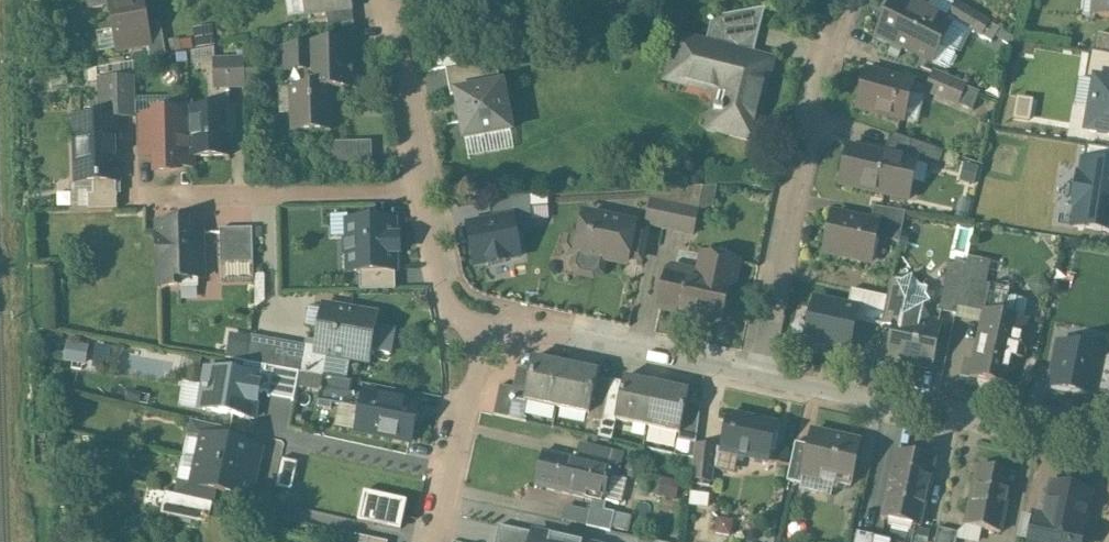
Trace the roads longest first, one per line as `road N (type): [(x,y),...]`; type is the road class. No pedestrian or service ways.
road 1 (residential): [(763,365),(835,47),(853,0)]
road 2 (residential): [(763,365),(1108,447)]
road 3 (residential): [(456,306),(763,365)]
road 4 (residential): [(400,0),(456,306)]
road 5 (residential): [(456,306),(468,358),(467,414),(438,541)]

